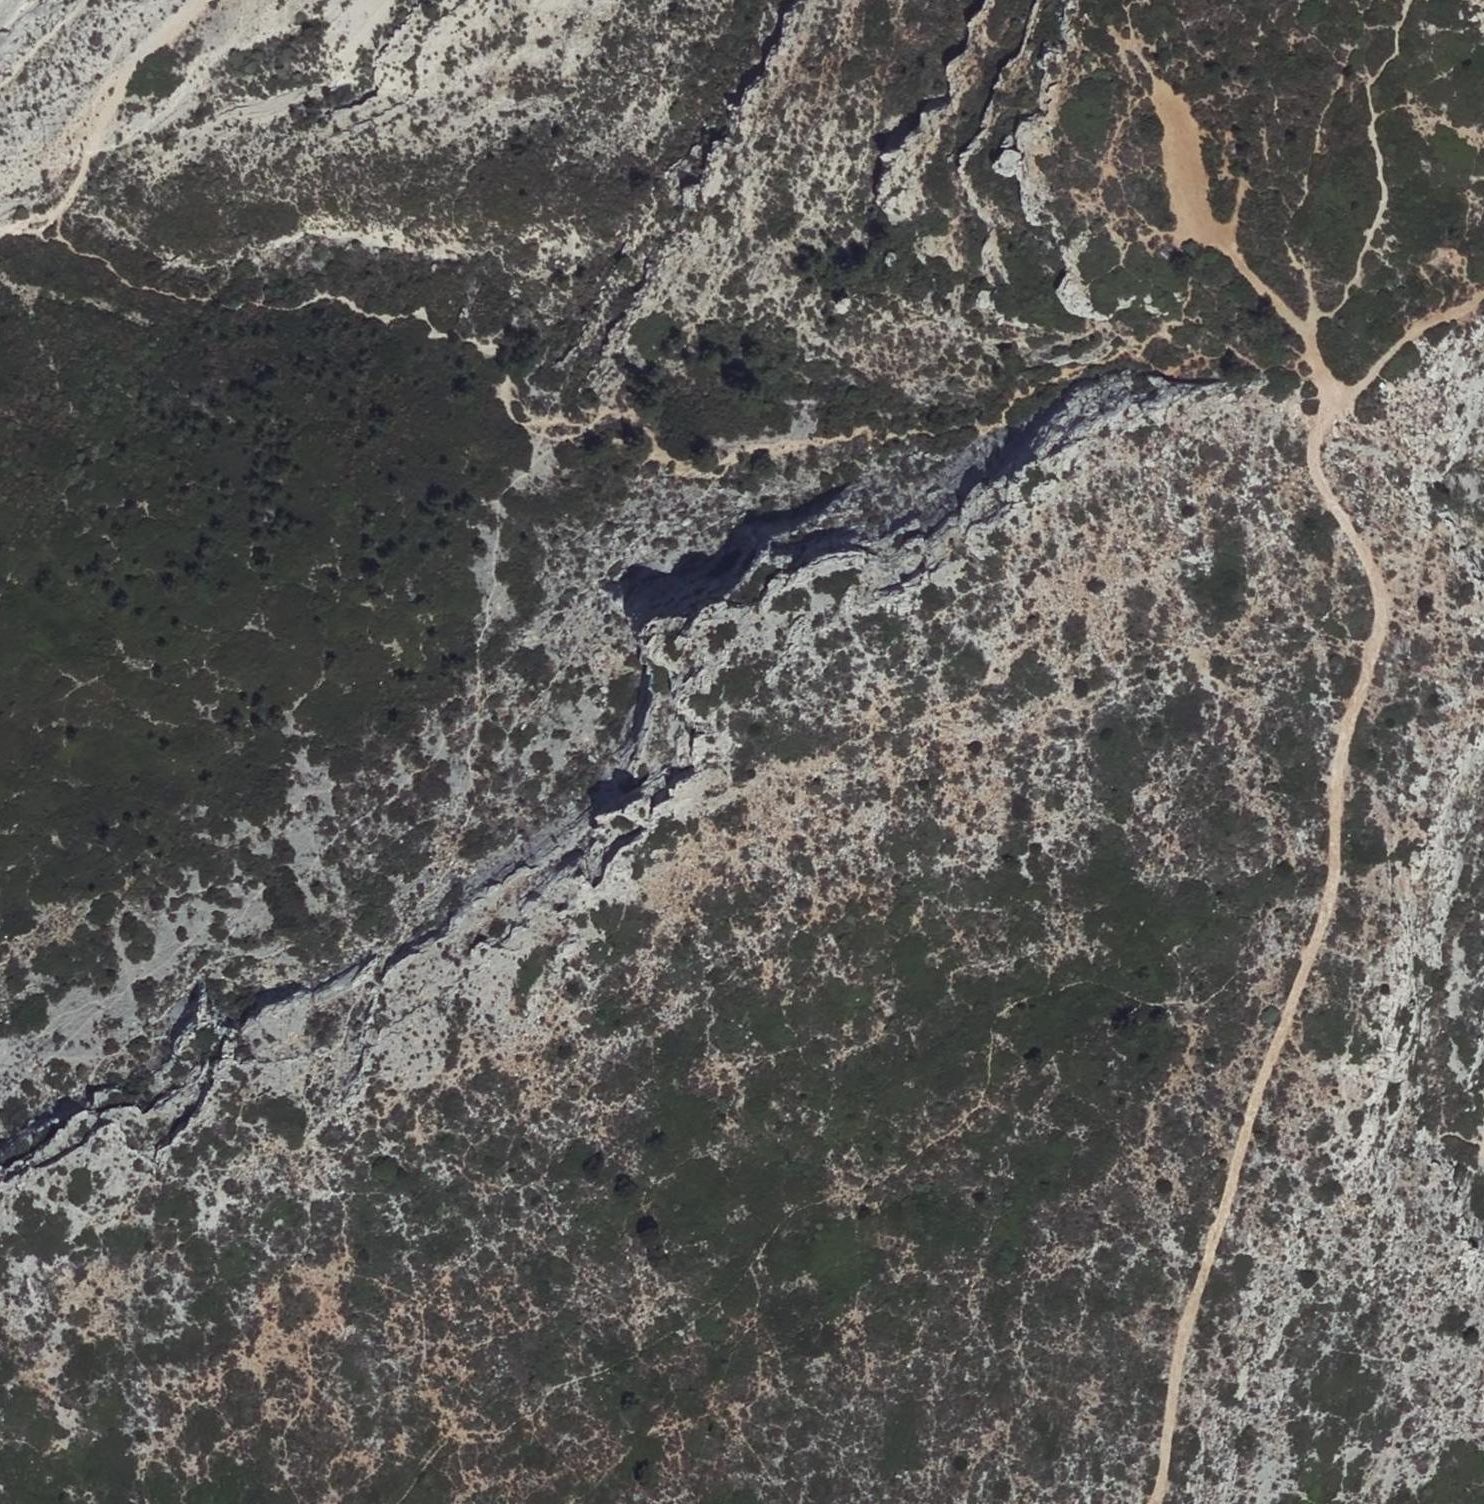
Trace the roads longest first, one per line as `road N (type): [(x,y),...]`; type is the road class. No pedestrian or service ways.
road 1 (track): [(1154,1503),(1179,1358),(1268,1066),(1328,904),(1335,780),(1383,607),(1359,543),(1320,480),(1315,442),(1335,387)]
road 2 (track): [(1308,343),(1226,245)]

